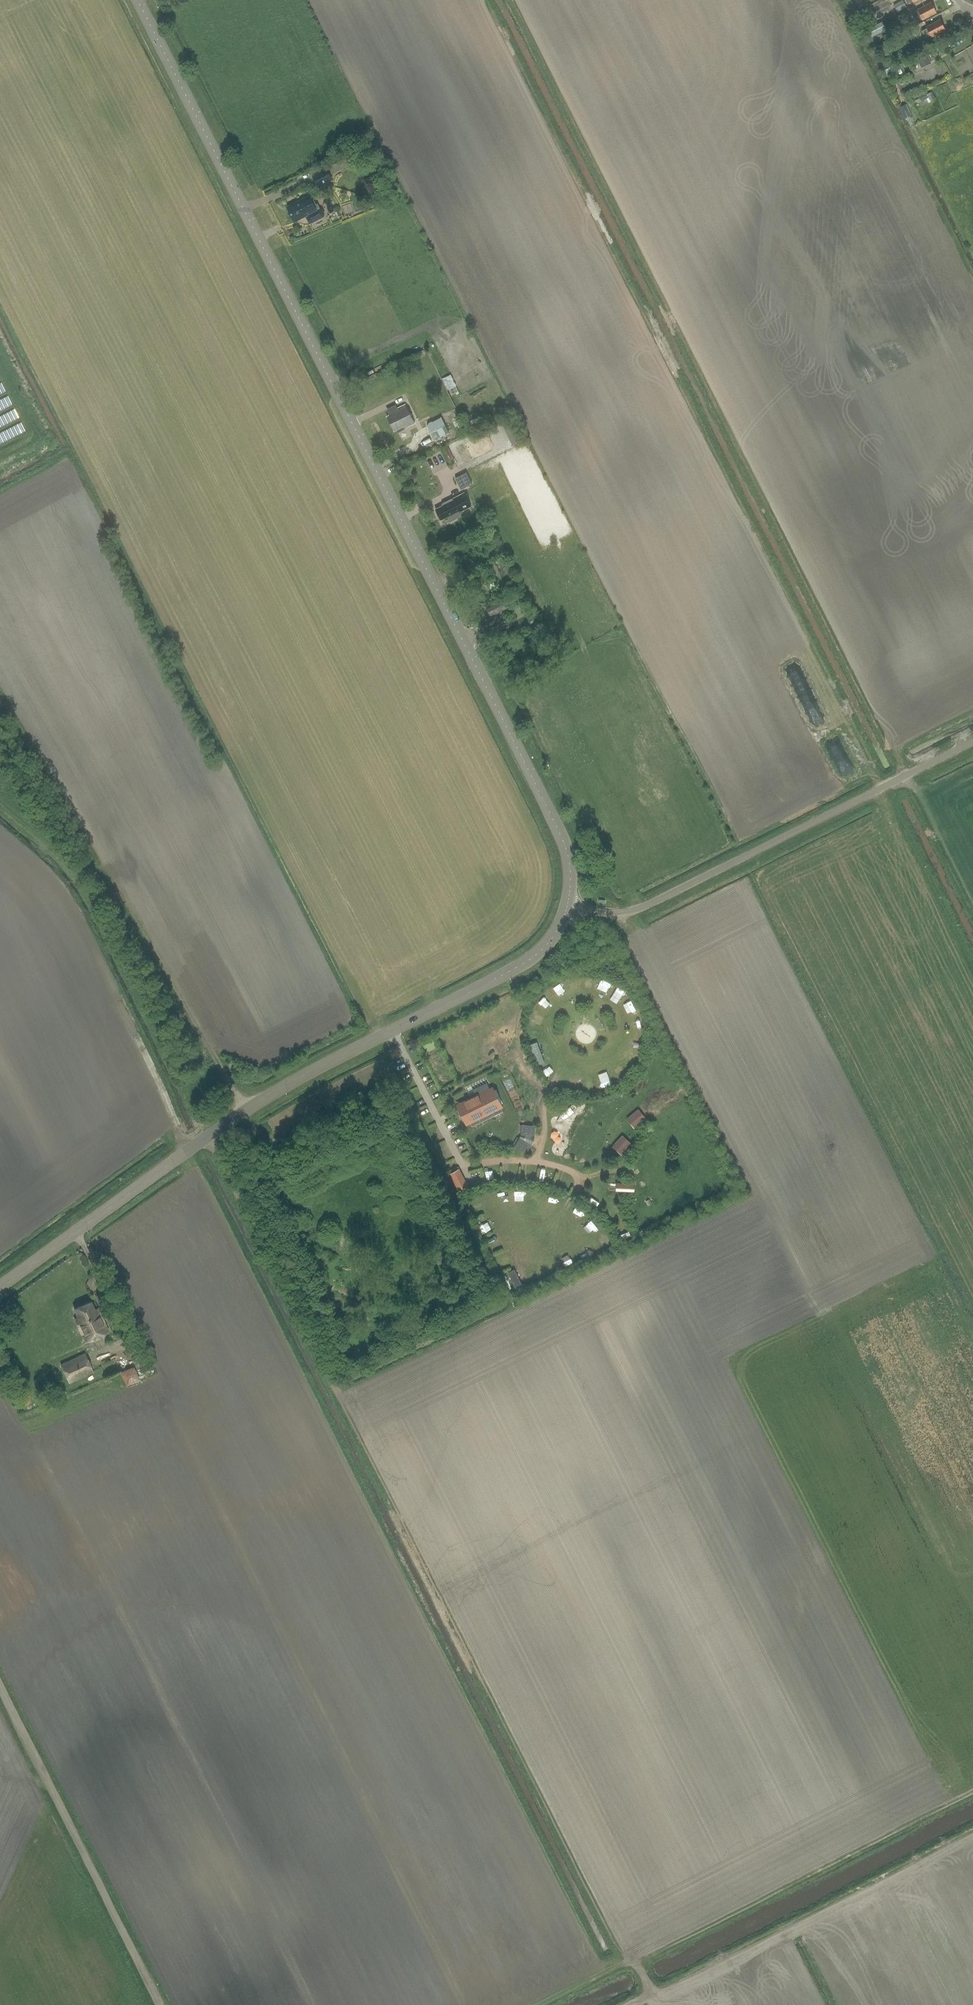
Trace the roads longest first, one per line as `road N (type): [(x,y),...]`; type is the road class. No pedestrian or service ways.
road 1 (unclassified): [(566,907),(569,860),(559,831),(139,0)]
road 2 (unclassified): [(0,1285),(250,1104),(532,957),(566,907)]
road 3 (unclassified): [(972,742),(649,905)]
road 4 (track): [(0,1686),(161,2004)]
road 5 (track): [(391,1030),(461,1170),(536,1160),(585,1178),(628,1169)]

